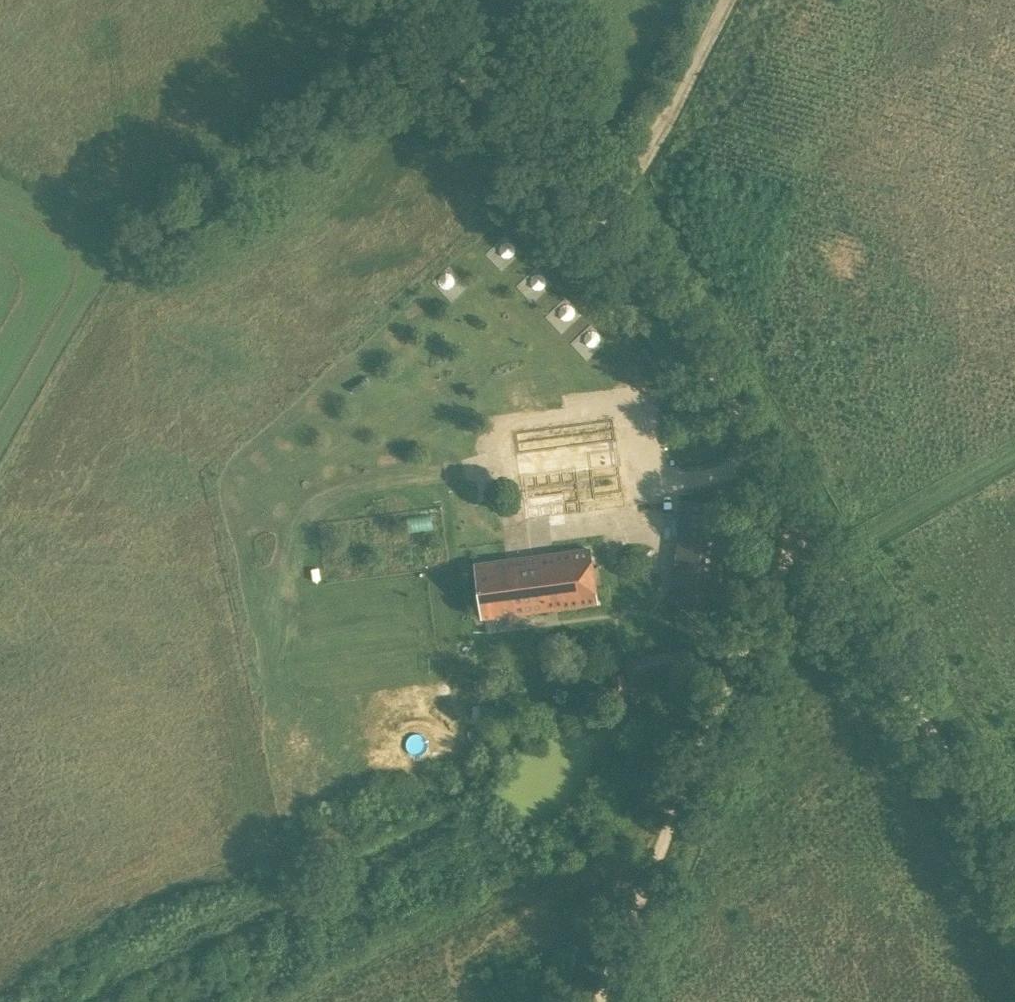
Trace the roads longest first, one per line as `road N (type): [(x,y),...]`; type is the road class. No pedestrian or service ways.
road 1 (track): [(800,528),(598,1001)]
road 2 (track): [(1014,880),(800,528)]
road 3 (track): [(598,226),(800,528)]
road 4 (track): [(598,226),(388,0)]
road 5 (track): [(724,0),(598,226)]
road 6 (track): [(818,559),(1014,455)]

